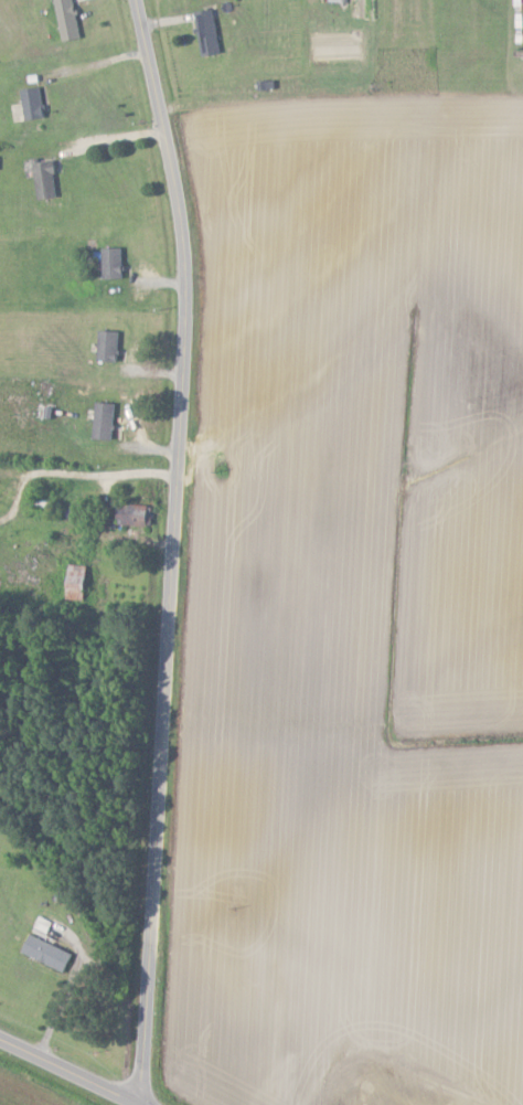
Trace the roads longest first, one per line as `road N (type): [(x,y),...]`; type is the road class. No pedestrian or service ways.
road 1 (residential): [(142,1099),(183,405),(185,237),(135,0)]
road 2 (secondary): [(153,1104),(0,1039)]

